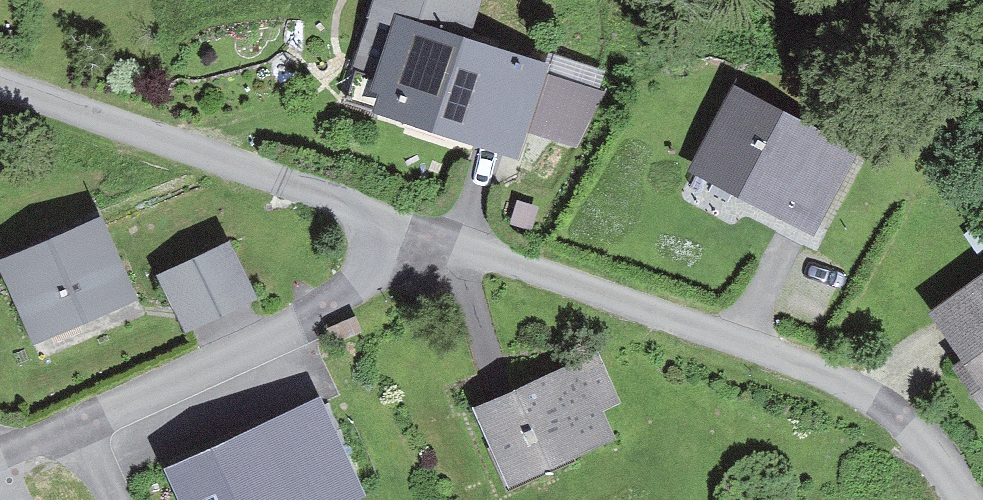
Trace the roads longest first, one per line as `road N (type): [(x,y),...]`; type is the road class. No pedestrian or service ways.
road 1 (residential): [(393,222),(865,397),(934,452),(967,499)]
road 2 (residential): [(0,453),(357,282),(376,265),(393,222)]
road 3 (residential): [(0,87),(393,222)]

